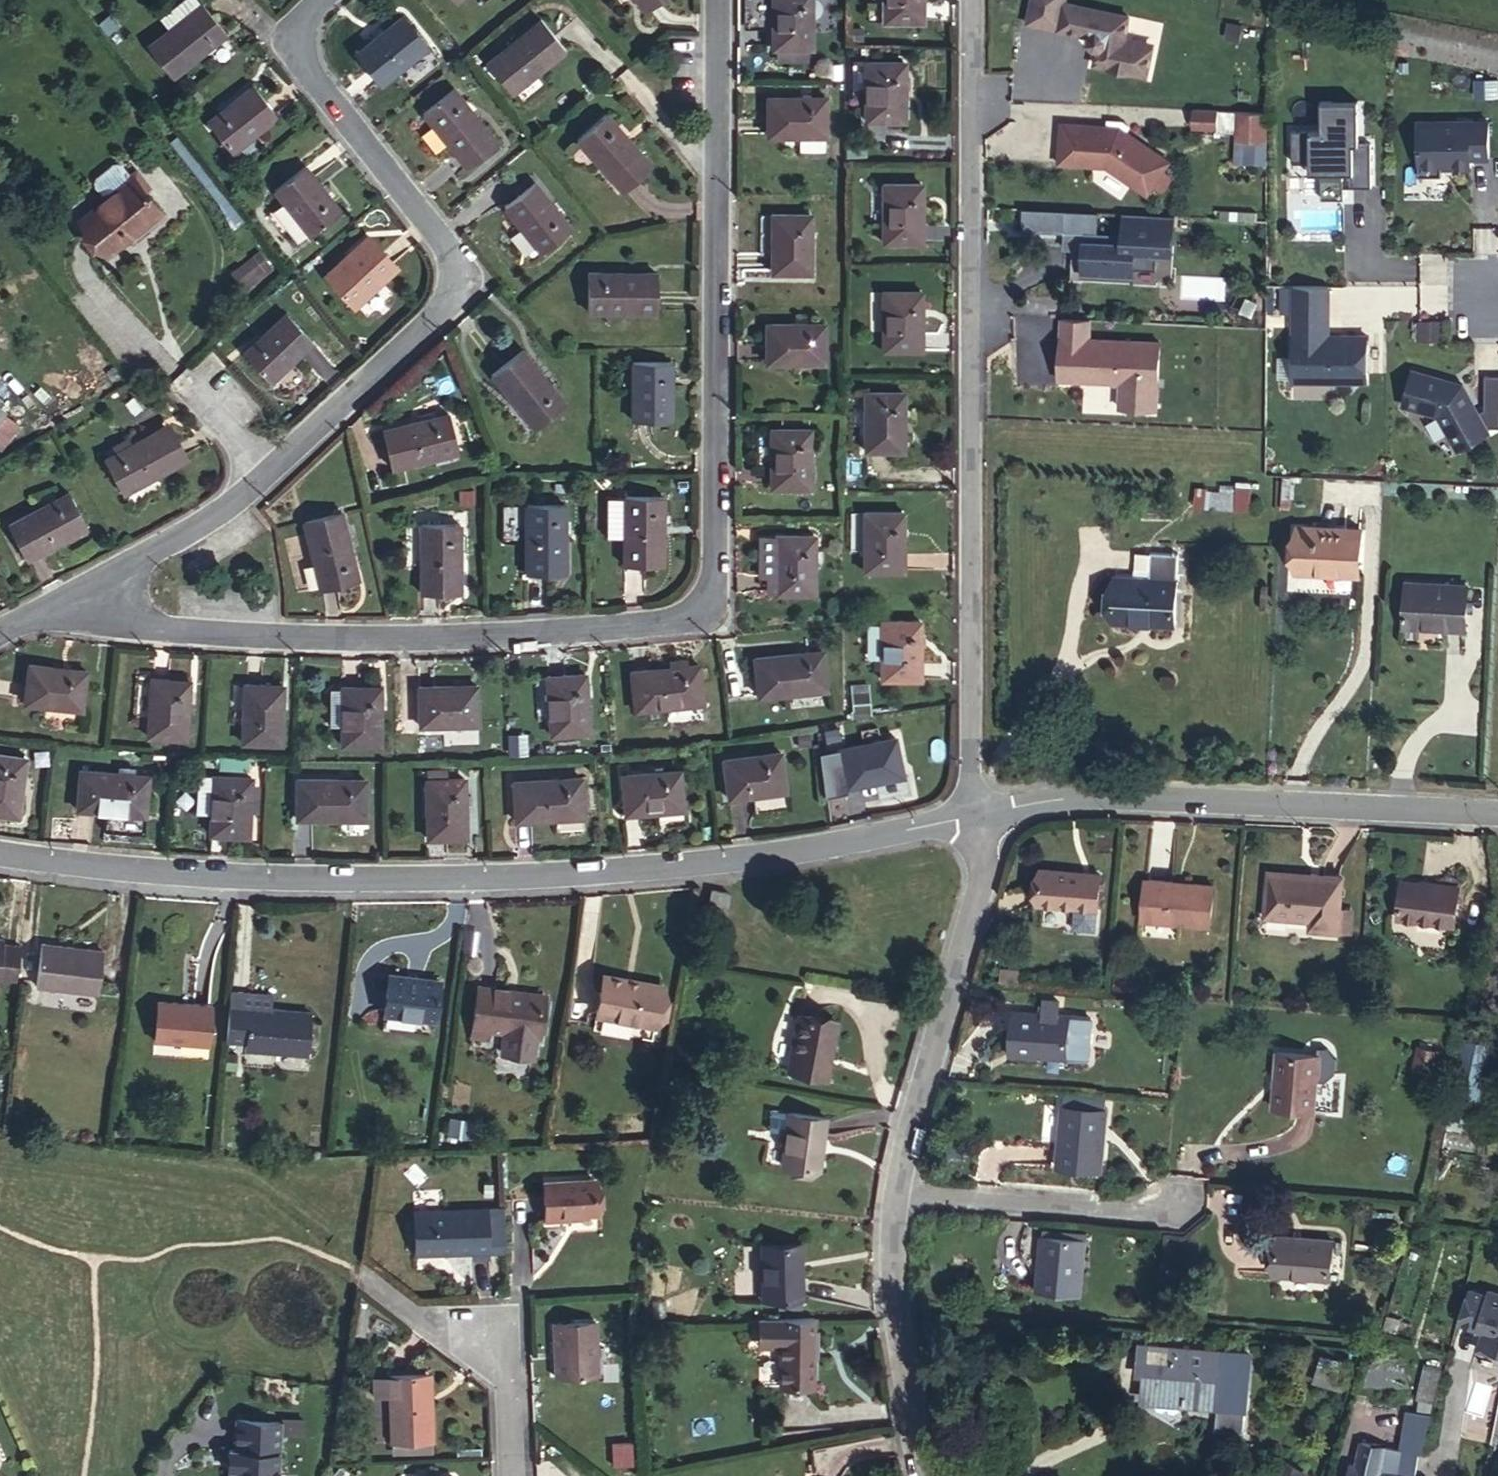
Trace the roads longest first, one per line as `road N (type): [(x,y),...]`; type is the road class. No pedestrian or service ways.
road 1 (unclassified): [(715,0),(717,573),(706,600),(686,618),(537,634),(226,635),(136,622),(92,585)]
road 2 (residential): [(975,813),(785,855),(508,880),(178,875),(0,849)]
road 3 (unclassified): [(92,585),(239,502),(450,301),(450,243),(307,71),(302,17),(321,0)]
road 4 (residential): [(975,813),(971,0)]
road 5 (residential): [(1497,809),(1052,801),(975,813)]
road 6 (residential): [(905,1184),(975,888),(975,813)]
road 7 (residential): [(930,1475),(902,1315),(905,1184)]
road 8 (residential): [(510,1475),(504,1349),(425,1318),(359,1270)]
road 9 (residential): [(905,1184),(979,1202),(1170,1208)]

